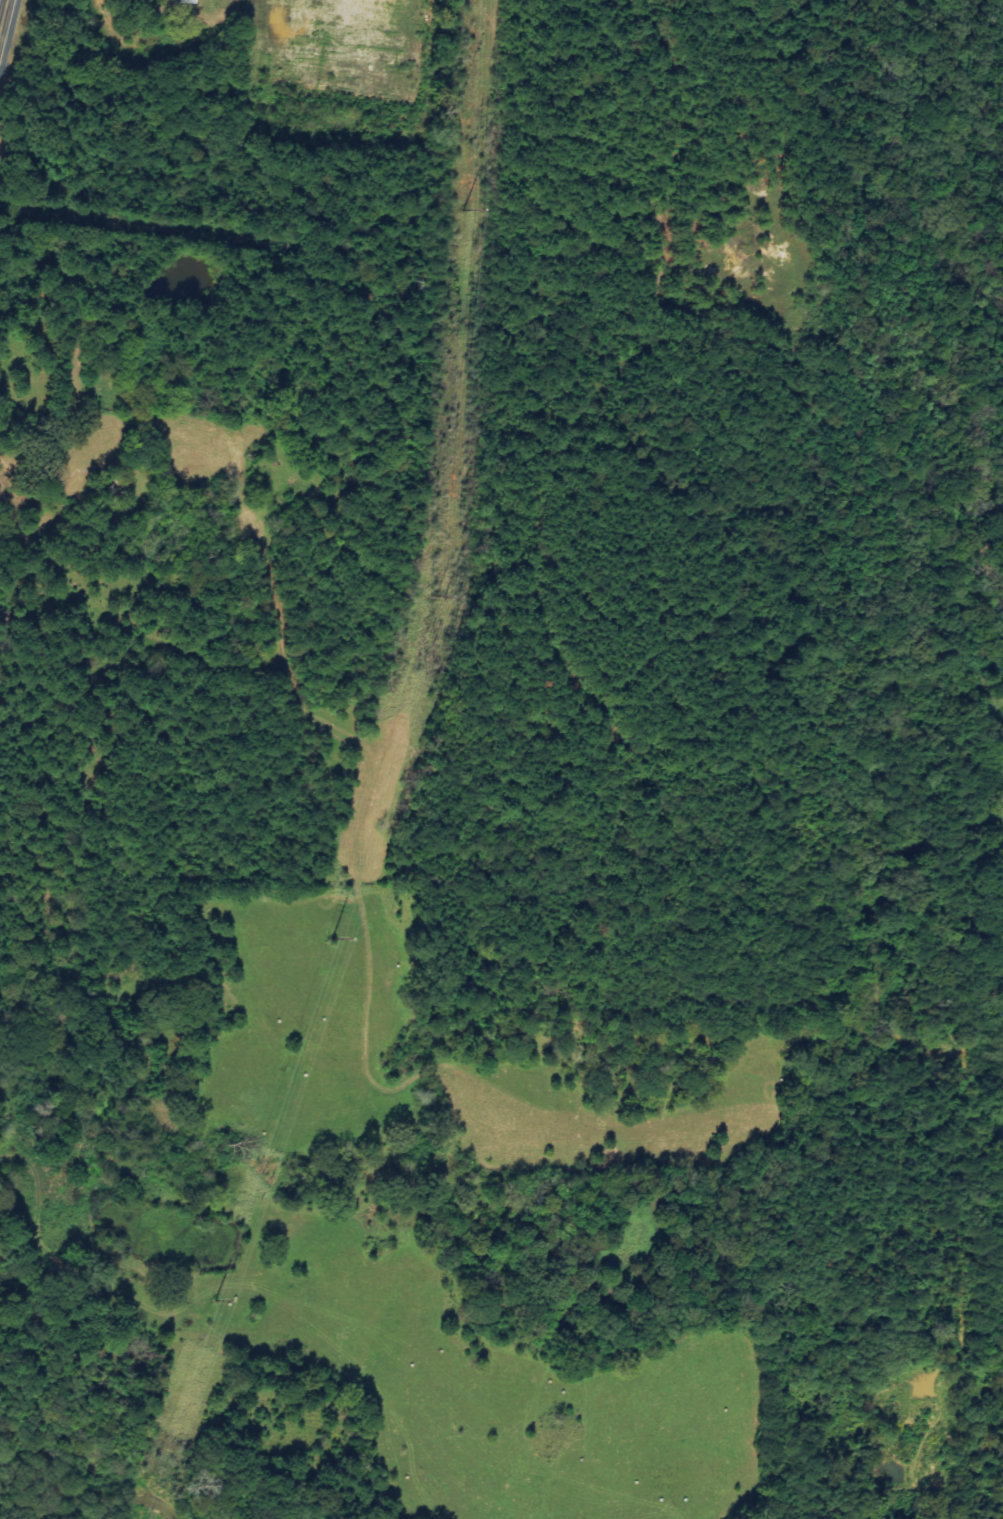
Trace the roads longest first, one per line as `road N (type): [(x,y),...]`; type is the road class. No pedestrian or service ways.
road 1 (residential): [(0,494),(217,647),(299,637)]
road 2 (residential): [(299,637),(320,744),(303,887)]

